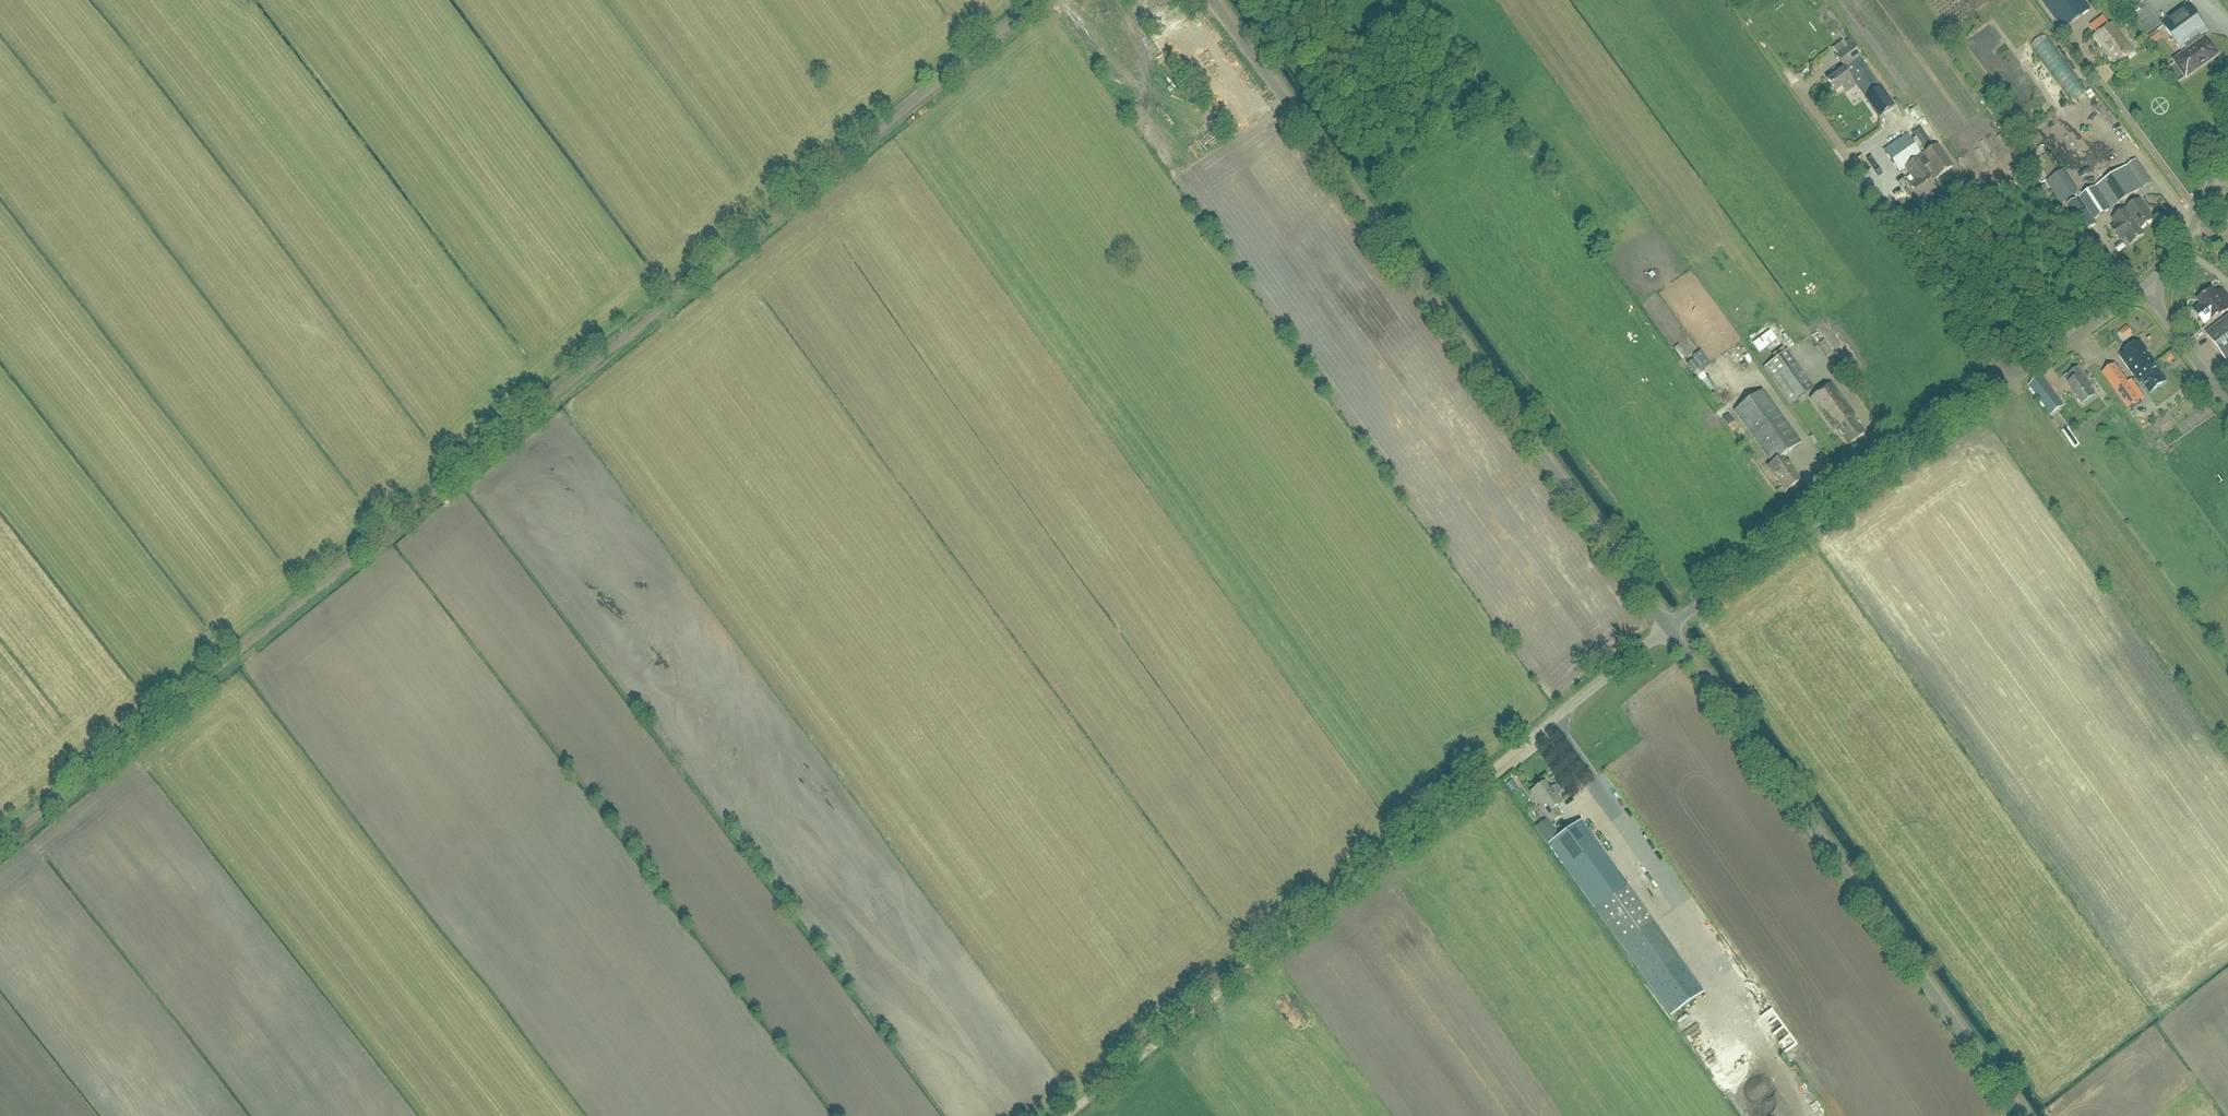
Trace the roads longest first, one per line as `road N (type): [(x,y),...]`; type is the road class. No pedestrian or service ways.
road 1 (track): [(0,843),(1044,0)]
road 2 (unclassified): [(1667,630),(1213,0)]
road 3 (track): [(1065,1115),(1536,735)]
road 4 (unclassified): [(2021,1115),(1667,630)]
road 5 (unclassified): [(1667,630),(2010,380)]
road 6 (unclassified): [(2010,380),(1793,84)]
road 7 (unclassified): [(2144,288),(2198,216),(2227,131)]
road 8 (unclassified): [(1536,735),(1667,630)]
road 9 (unclassified): [(2010,380),(2144,288)]
road 10 (unclassified): [(2227,406),(2144,288)]

